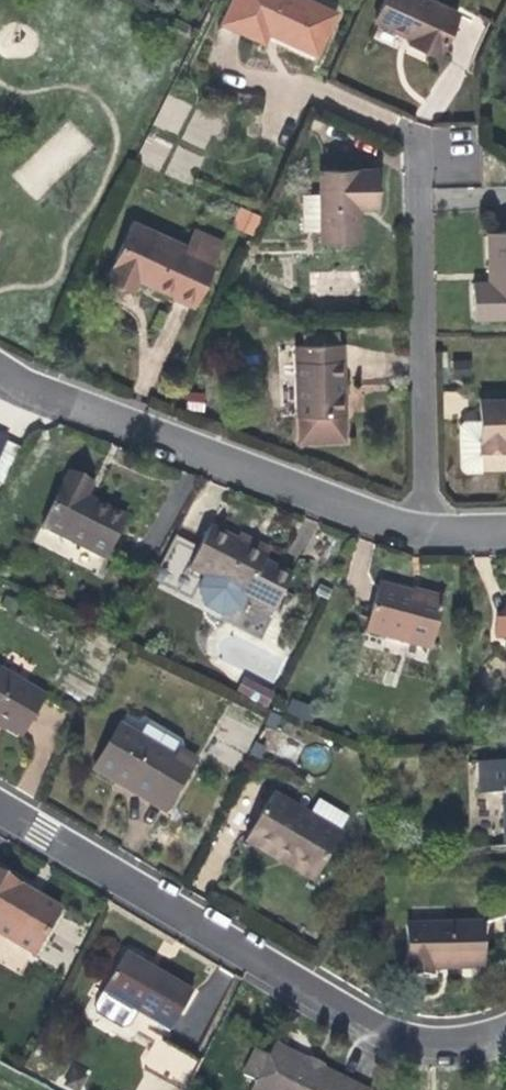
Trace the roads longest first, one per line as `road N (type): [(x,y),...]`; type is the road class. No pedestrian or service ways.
road 1 (residential): [(0,806),(378,1030),(448,1042),(505,1029)]
road 2 (unclassified): [(0,367),(52,397),(426,532)]
road 3 (unclassified): [(426,532),(419,142)]

